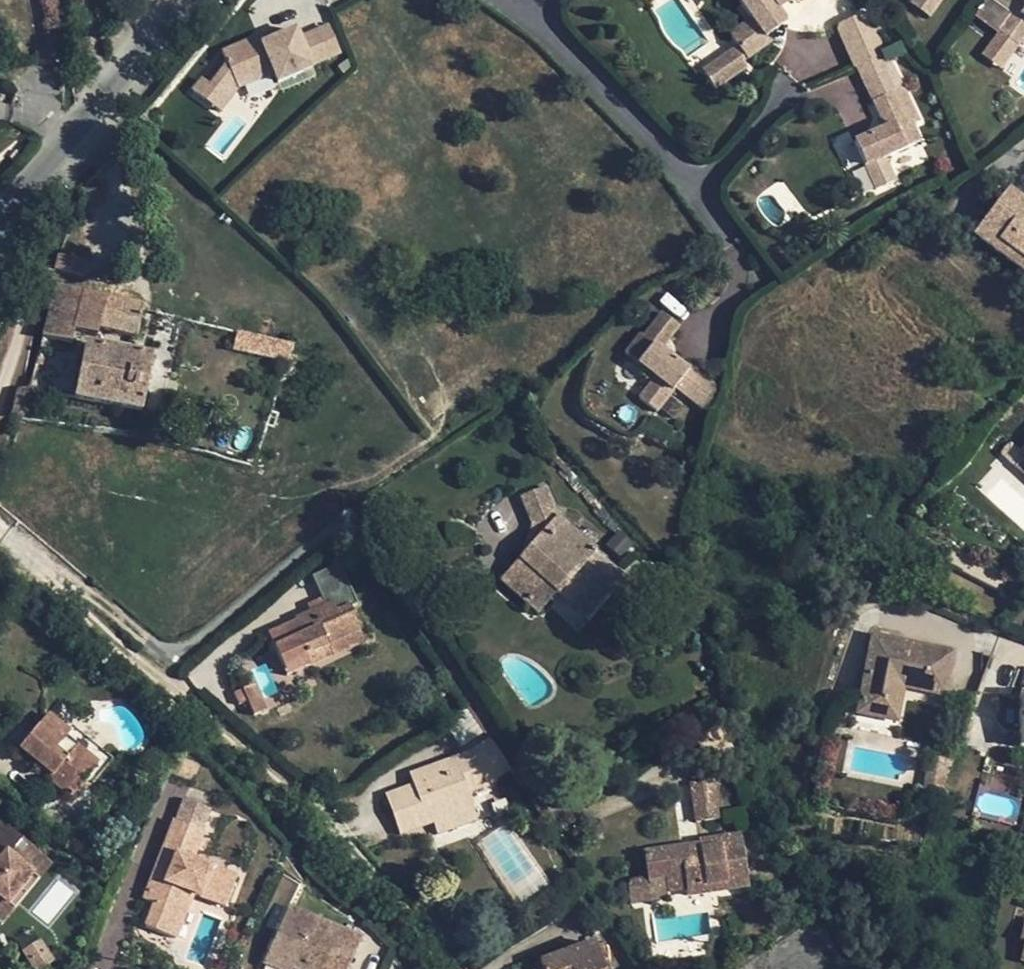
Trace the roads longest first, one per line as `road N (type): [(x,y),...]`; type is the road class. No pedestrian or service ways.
road 1 (residential): [(0,232),(189,0)]
road 2 (track): [(0,377),(32,257),(15,215)]

